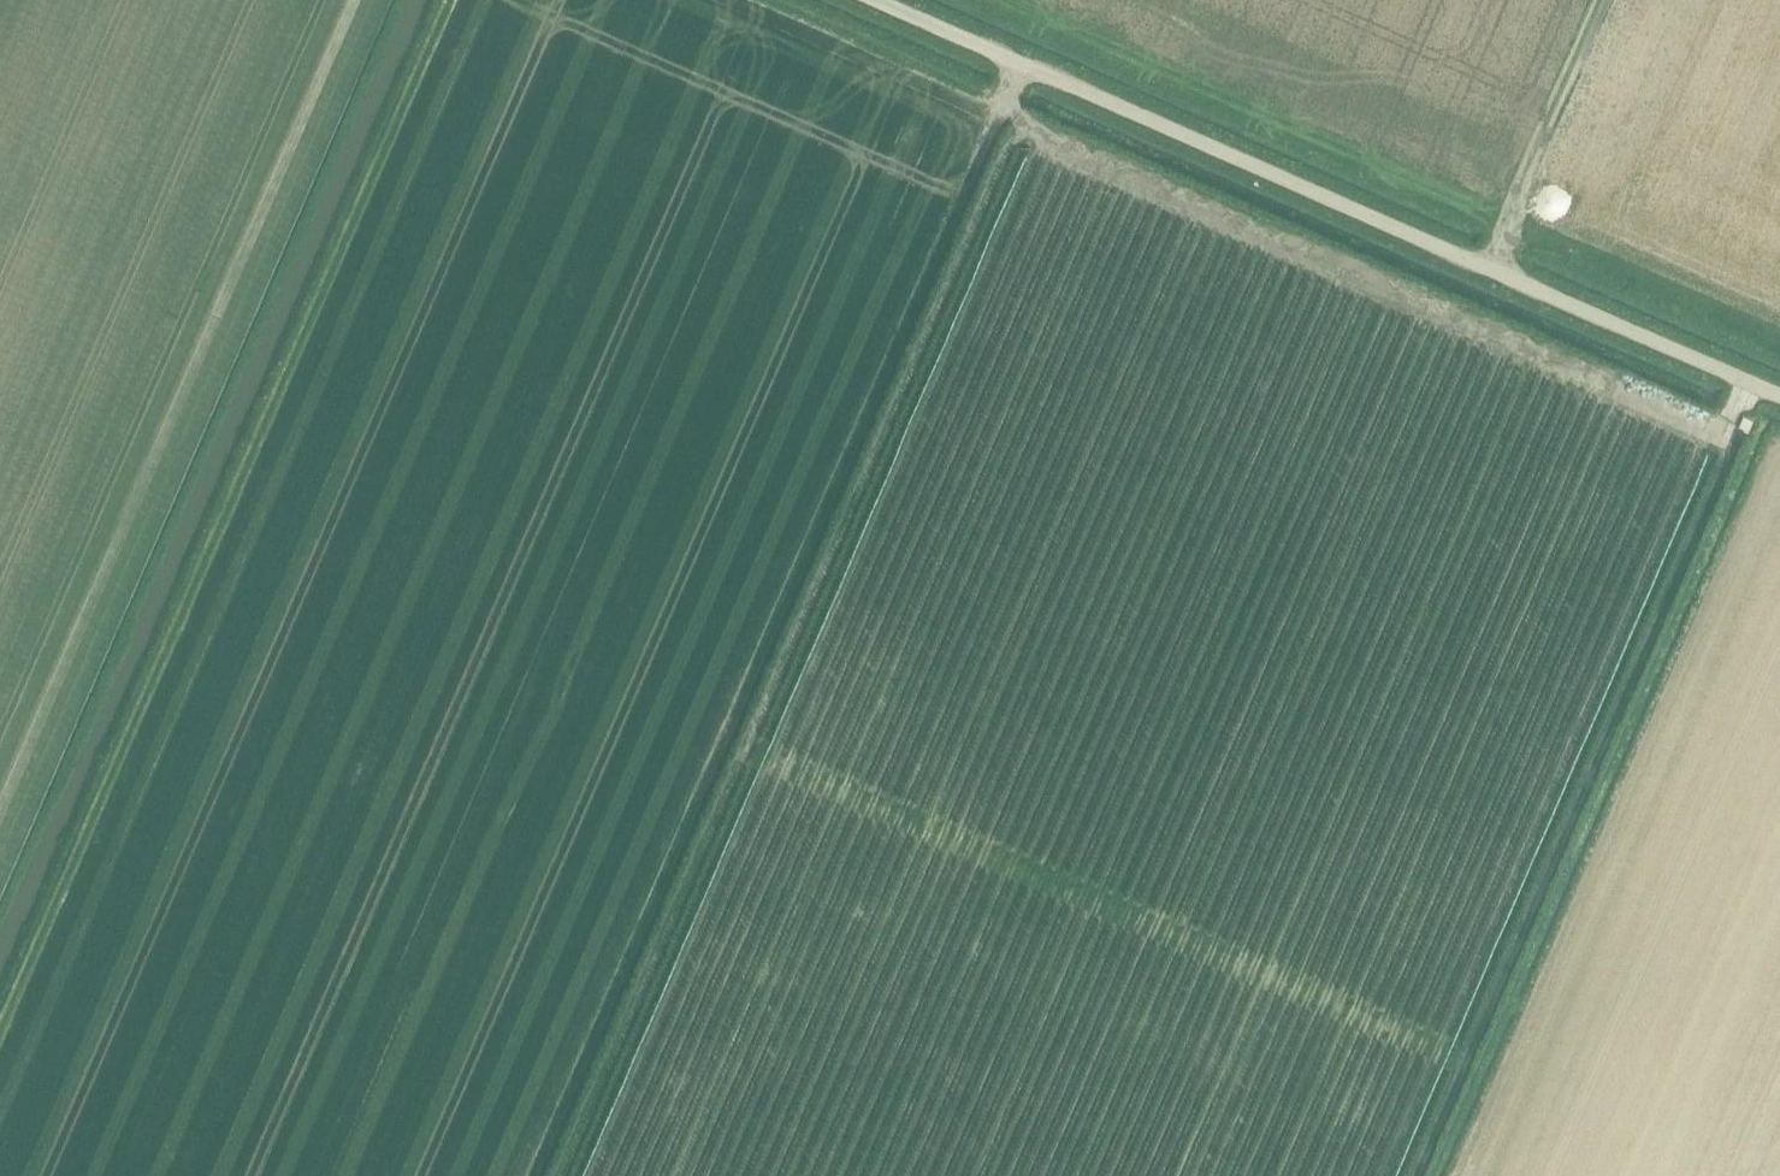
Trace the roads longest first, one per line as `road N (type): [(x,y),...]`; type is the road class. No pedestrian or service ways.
road 1 (unclassified): [(1779,397),(871,0)]

